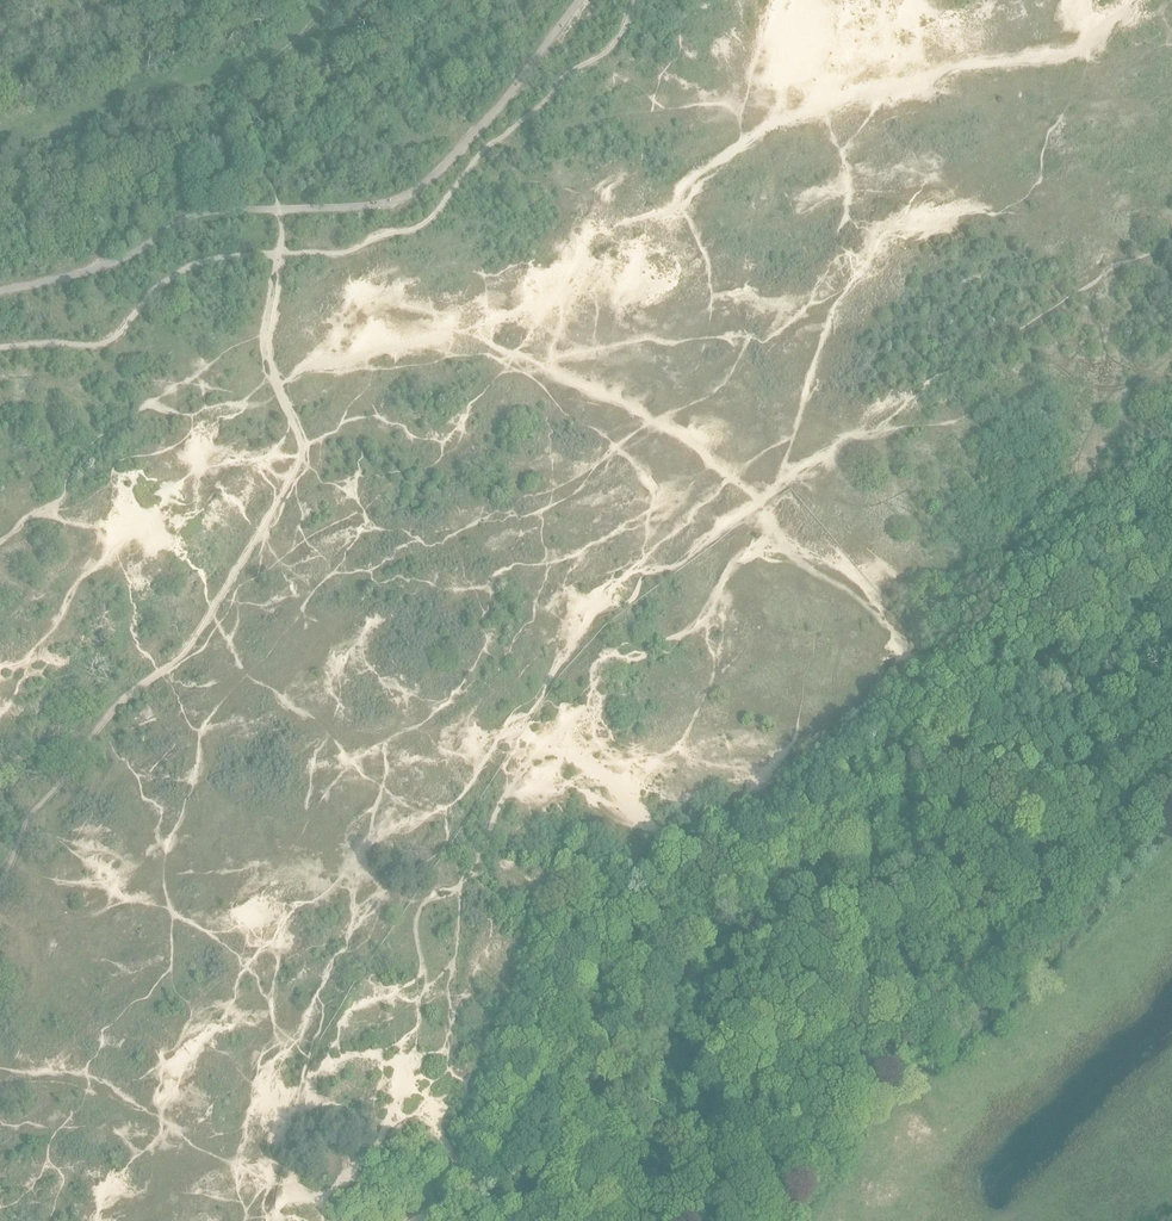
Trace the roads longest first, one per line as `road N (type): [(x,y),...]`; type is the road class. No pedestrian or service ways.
road 1 (track): [(0,157),(280,65),(299,50),(324,0)]

